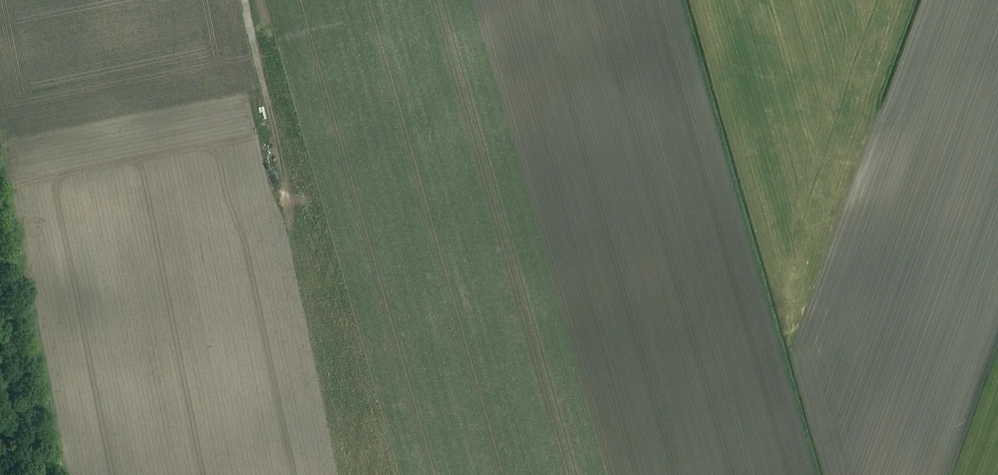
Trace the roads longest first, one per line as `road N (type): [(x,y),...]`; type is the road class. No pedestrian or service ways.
road 1 (track): [(0,263),(43,474)]

